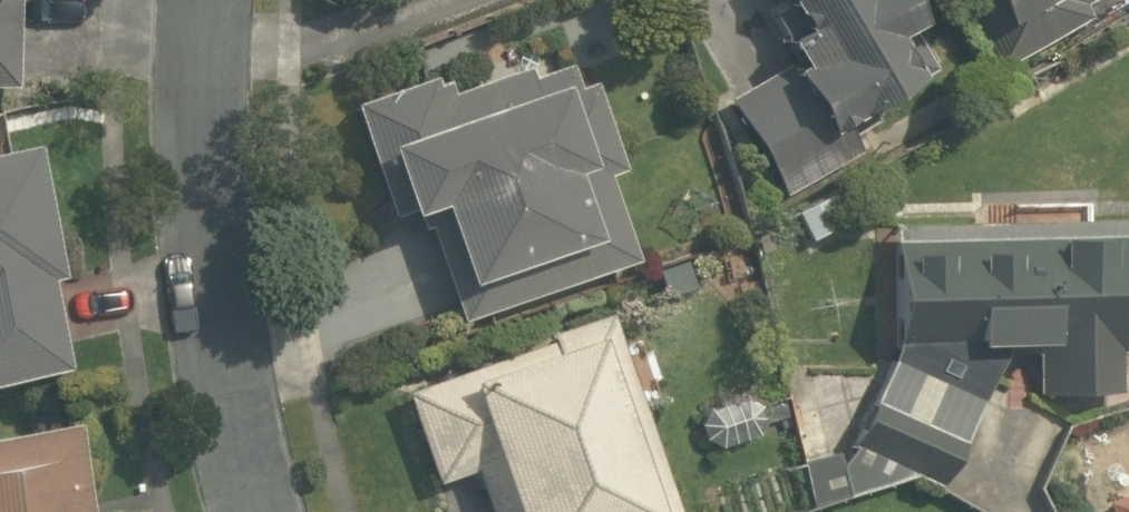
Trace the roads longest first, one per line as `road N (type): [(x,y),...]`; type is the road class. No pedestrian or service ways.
road 1 (residential): [(268,511),(207,163),(206,0)]

